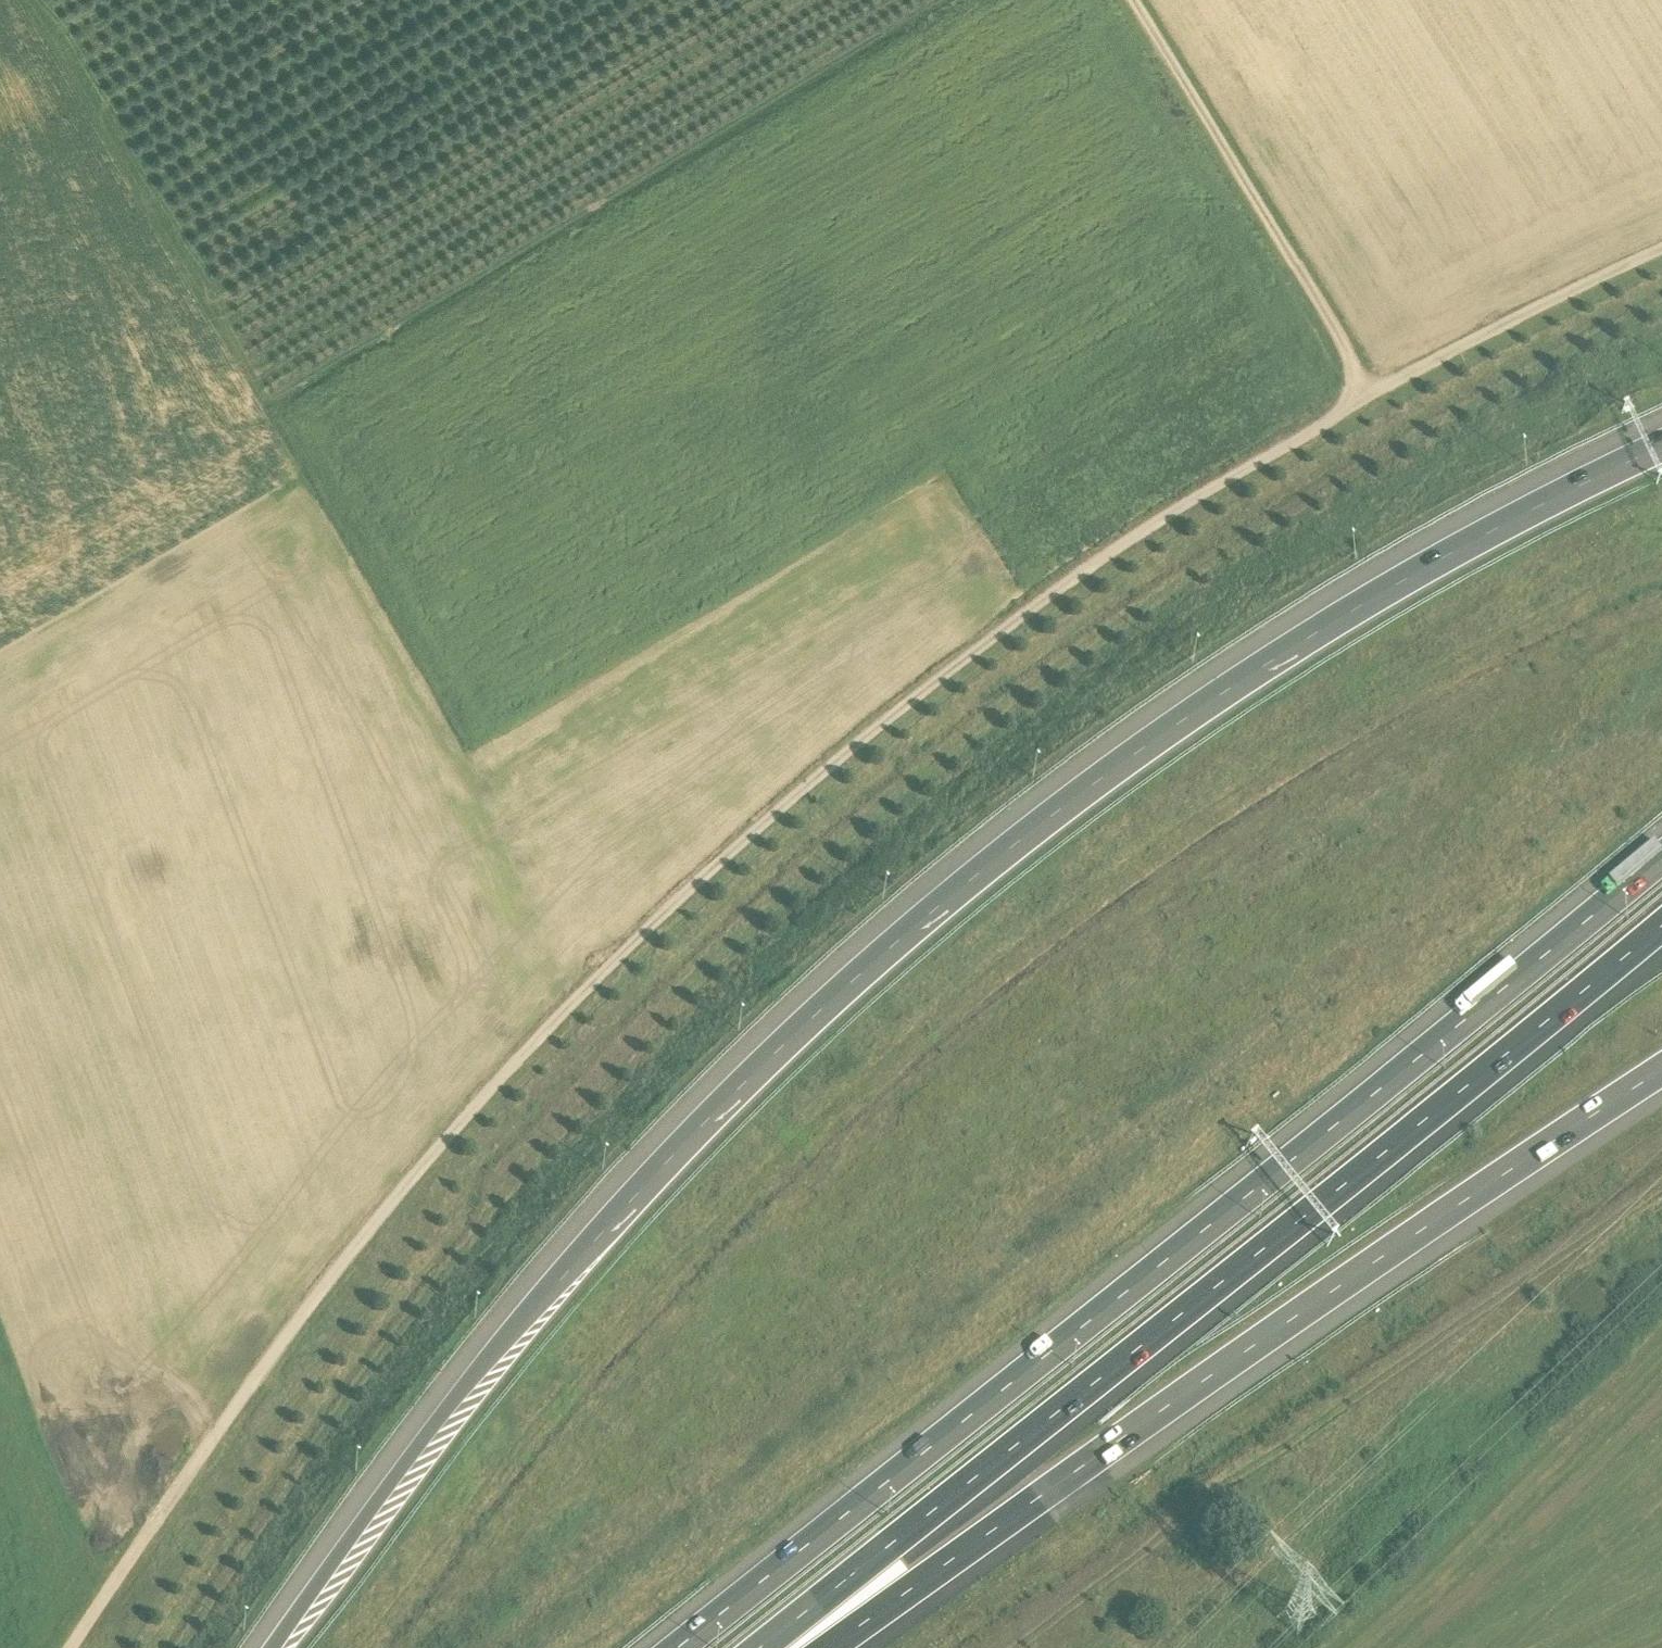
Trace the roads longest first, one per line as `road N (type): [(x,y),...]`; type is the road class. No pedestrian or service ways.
road 1 (motorway): [(1661,445),(1481,536),(1273,658),(1067,801),(844,986),(662,1162),(426,1437),(273,1647)]
road 2 (track): [(1366,403),(1091,562),(750,829),(462,1118),(295,1322),(67,1647)]
road 3 (motorway): [(1661,859),(681,1647)]
road 4 (motorway): [(767,1647),(1661,929)]
road 5 (motorway): [(811,1647),(916,1586),(1661,1076)]
road 6 (track): [(1366,403),(1337,339),(1133,0)]
road 7 (track): [(1661,252),(1366,403)]

